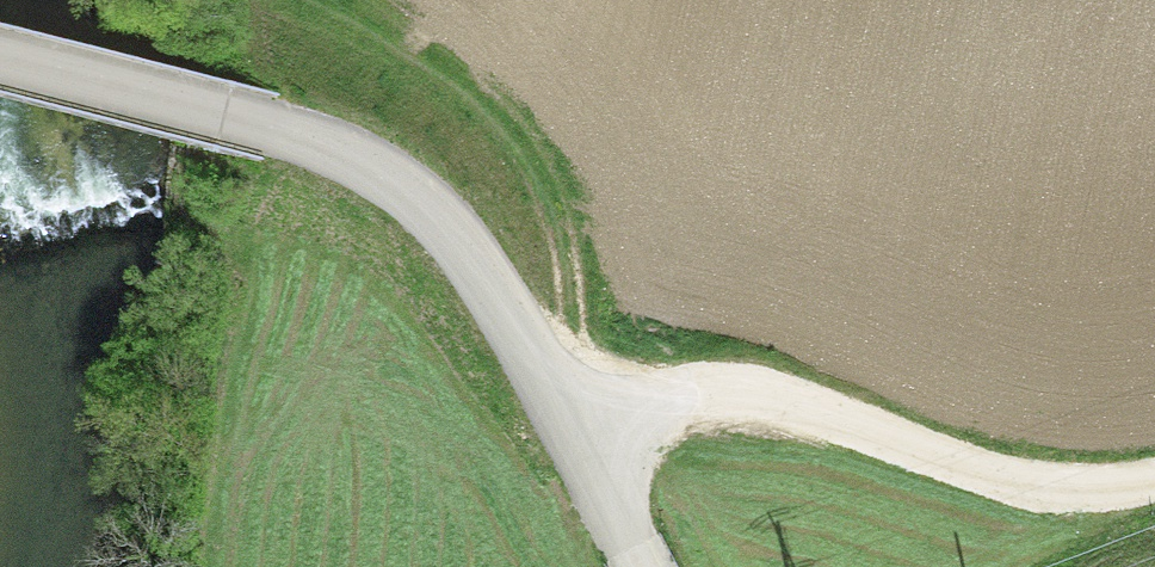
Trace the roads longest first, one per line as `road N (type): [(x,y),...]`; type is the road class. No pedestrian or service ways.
road 1 (unclassified): [(640,566),(535,361),(443,247),(344,181),(234,129)]
road 2 (track): [(576,443),(684,392),(782,404),(1025,502),(1123,502),(1154,490)]
road 3 (unclassified): [(0,69),(234,129)]
road 4 (track): [(548,388),(569,311),(561,223),(535,158)]

